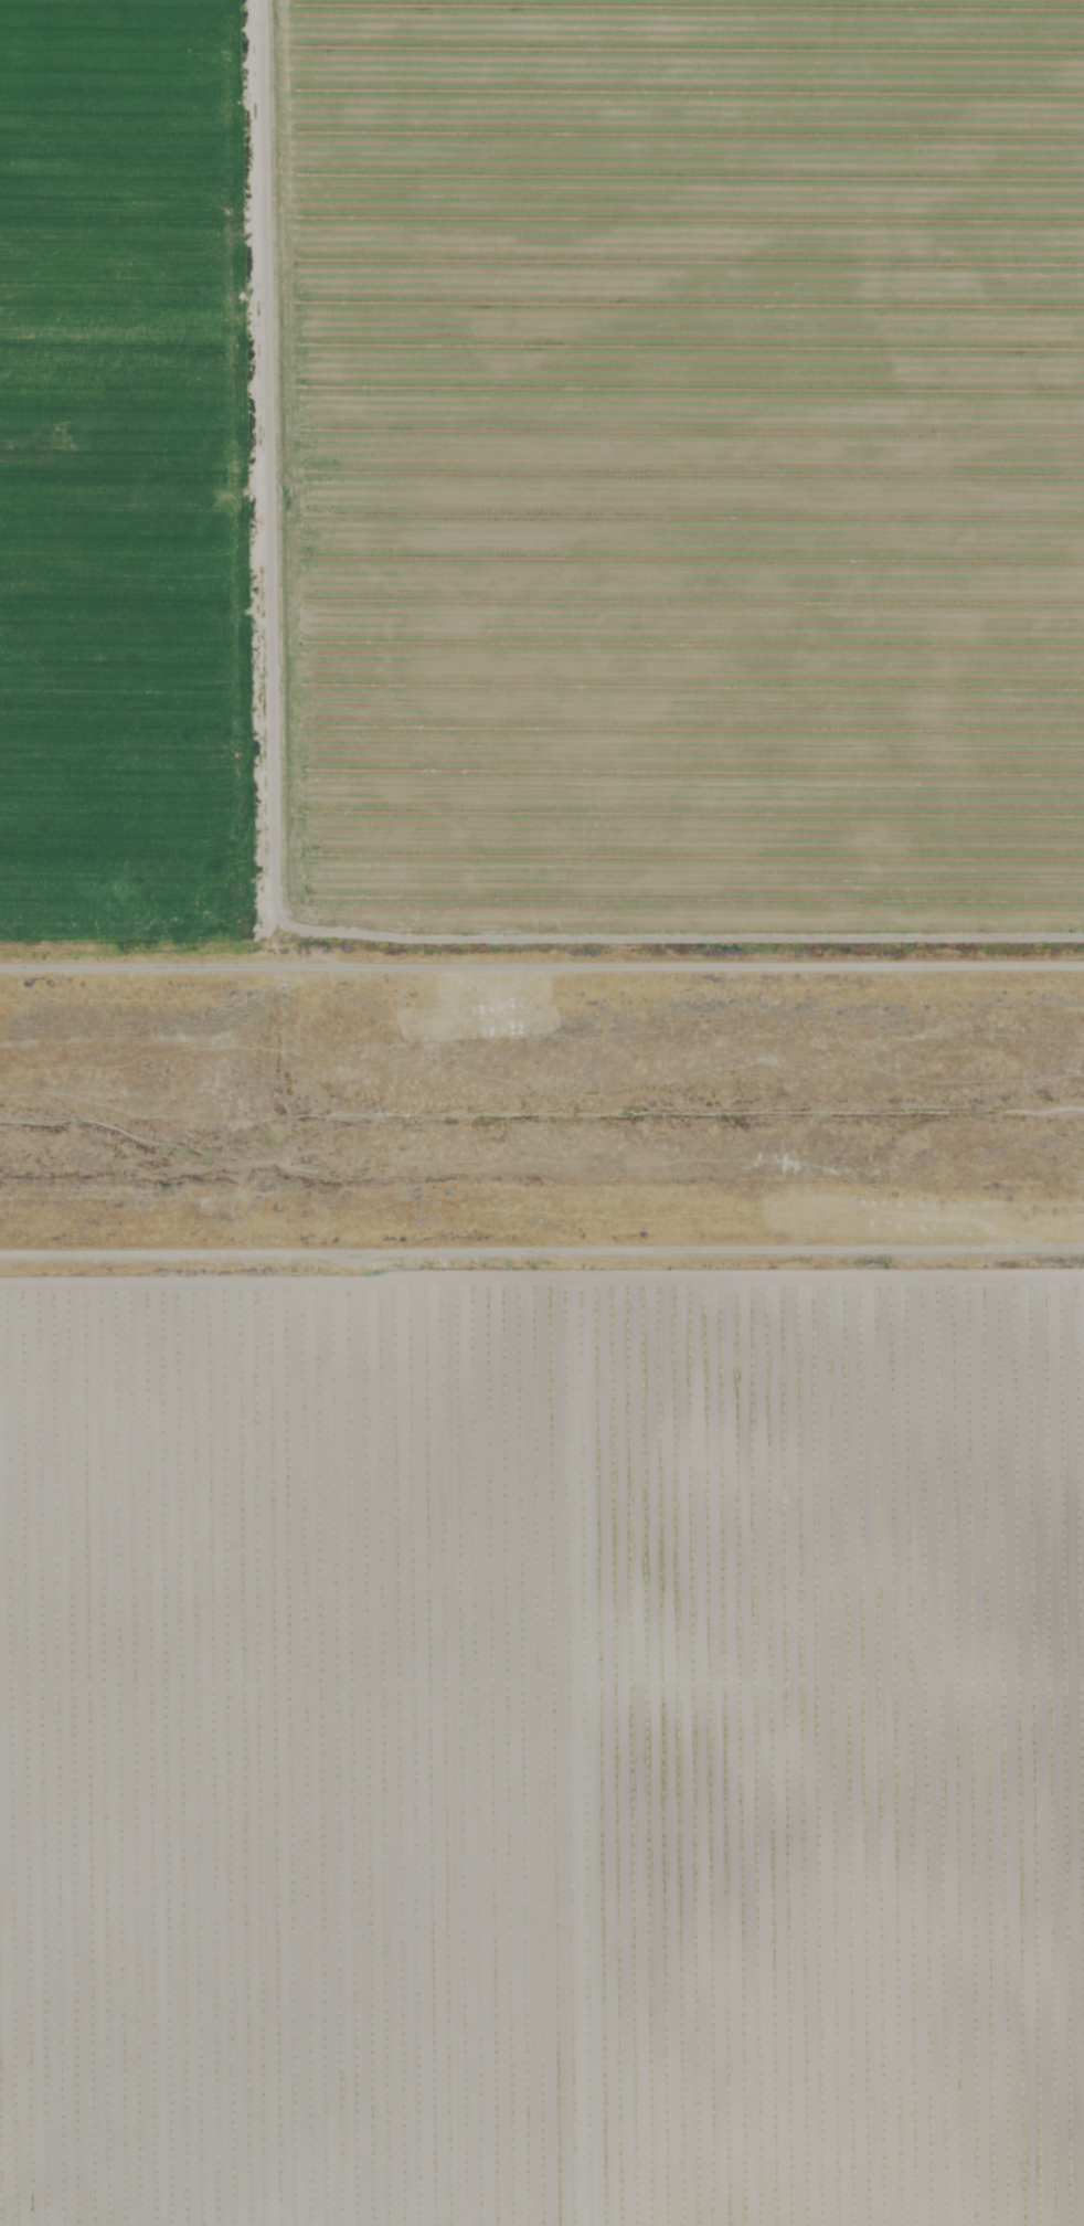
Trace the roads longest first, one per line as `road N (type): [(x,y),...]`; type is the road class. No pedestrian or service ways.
road 1 (residential): [(1083,1257),(0,1259)]

